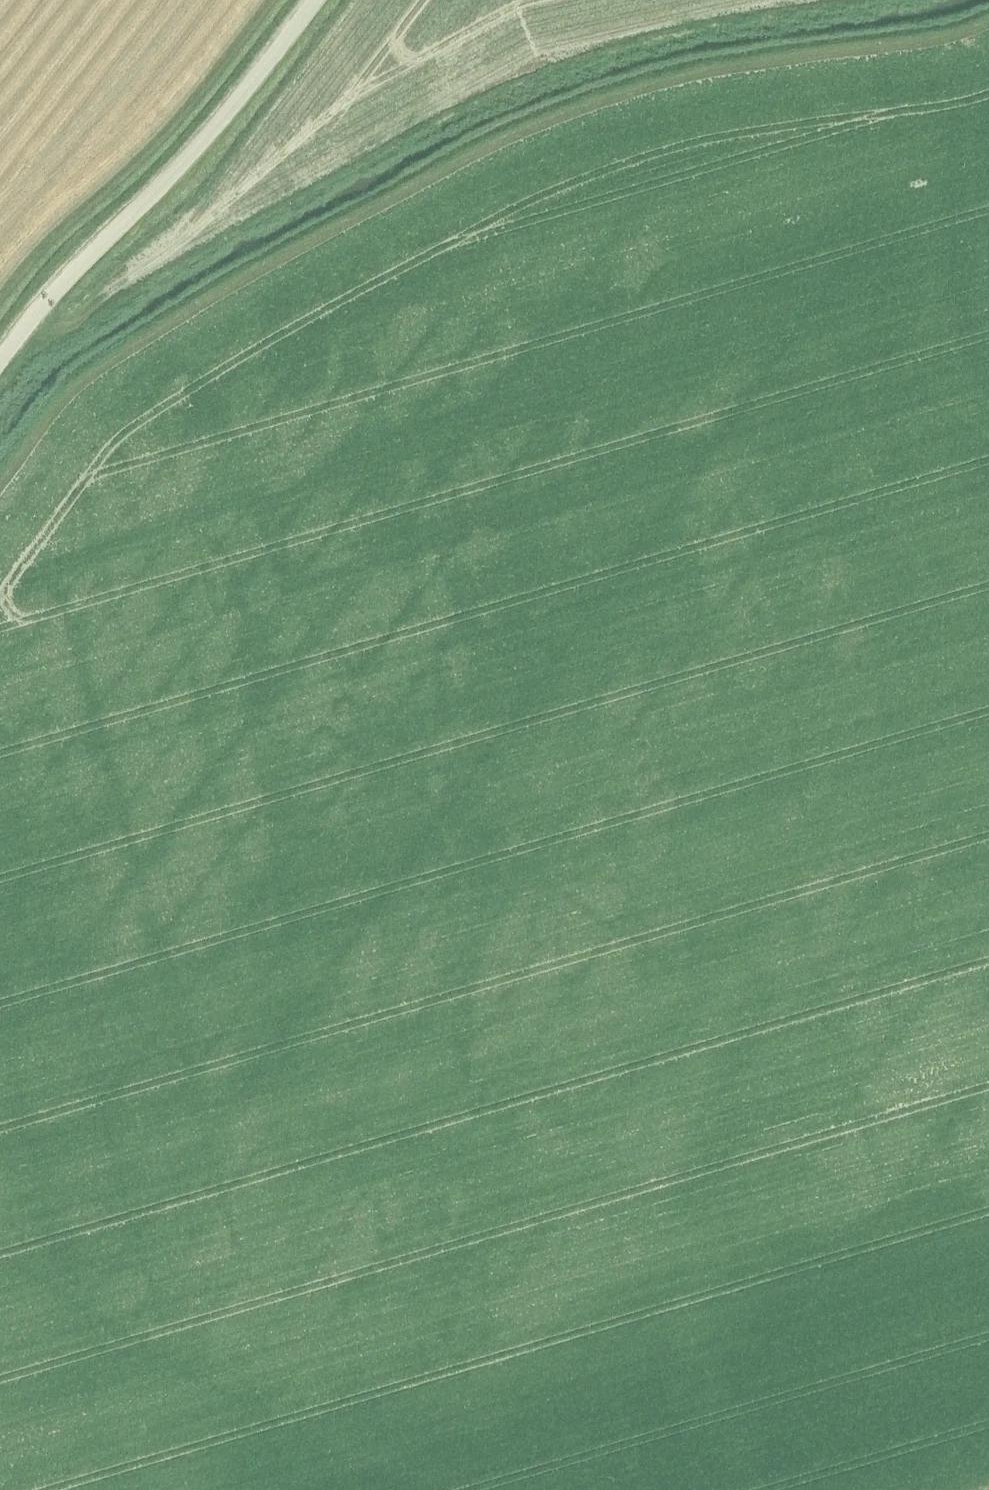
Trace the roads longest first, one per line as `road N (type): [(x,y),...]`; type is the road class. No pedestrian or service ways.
road 1 (unclassified): [(0,358),(72,272),(184,163),(314,0)]

